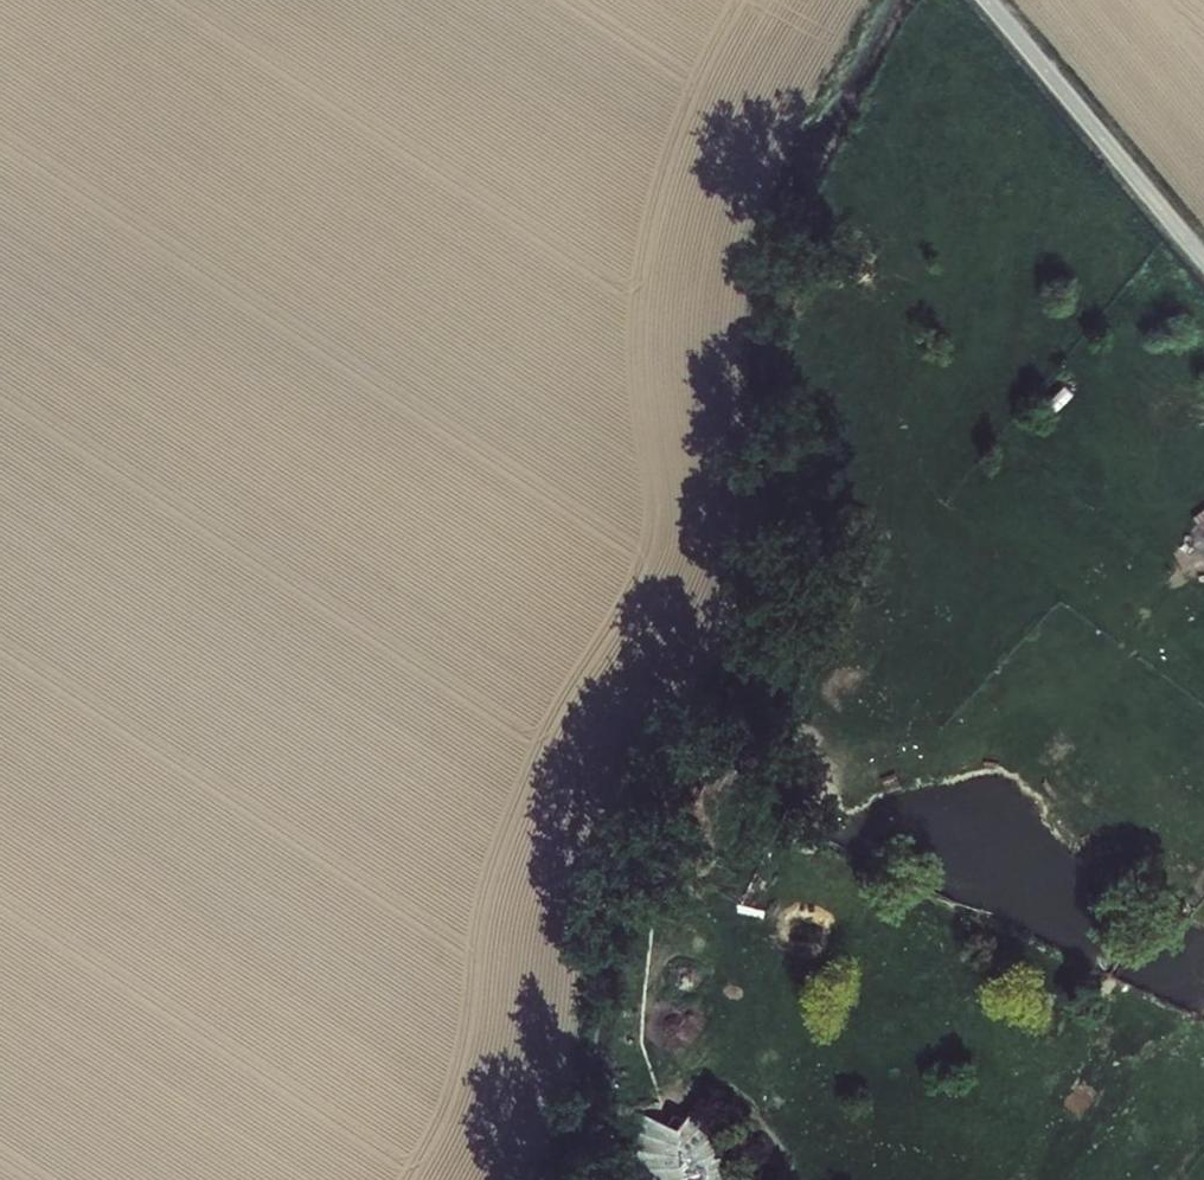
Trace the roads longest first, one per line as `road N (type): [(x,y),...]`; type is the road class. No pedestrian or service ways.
road 1 (unclassified): [(1203,262),(996,0)]

